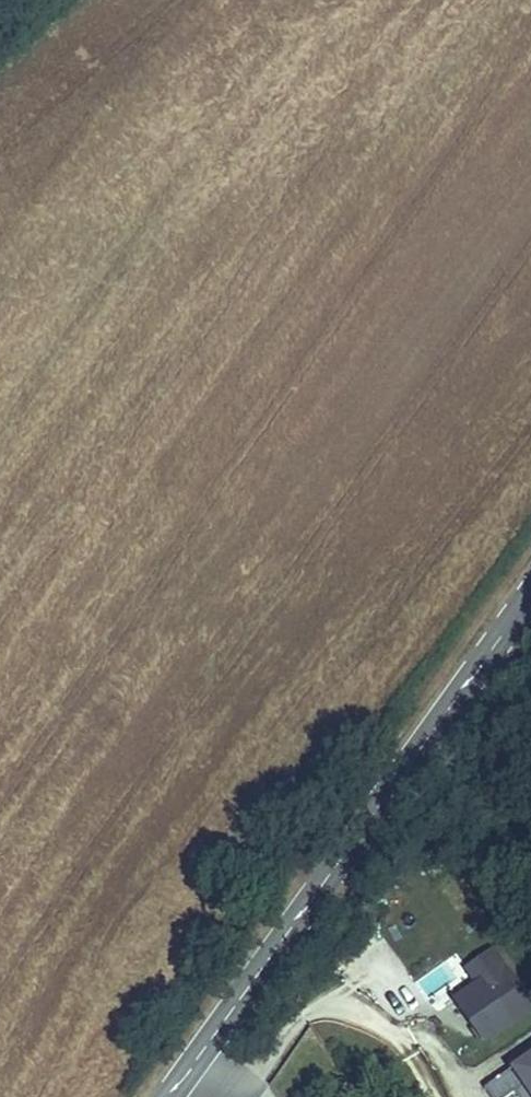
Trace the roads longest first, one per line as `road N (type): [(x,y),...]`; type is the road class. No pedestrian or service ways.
road 1 (secondary): [(530,593),(166,1096)]

